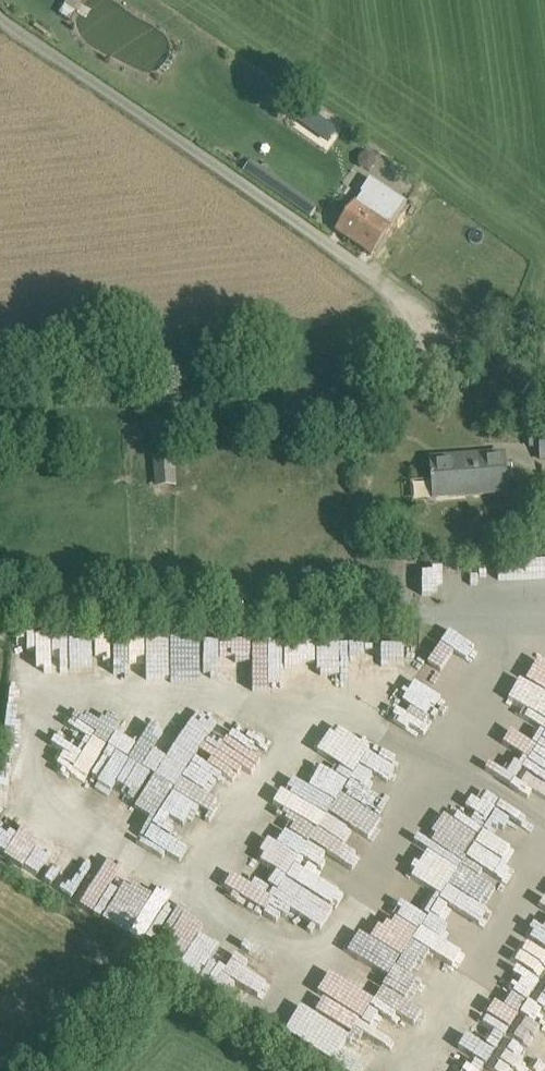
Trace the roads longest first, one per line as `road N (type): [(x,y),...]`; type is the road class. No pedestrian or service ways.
road 1 (unclassified): [(443,335),(0,6)]
road 2 (unclassified): [(379,614),(0,604)]

